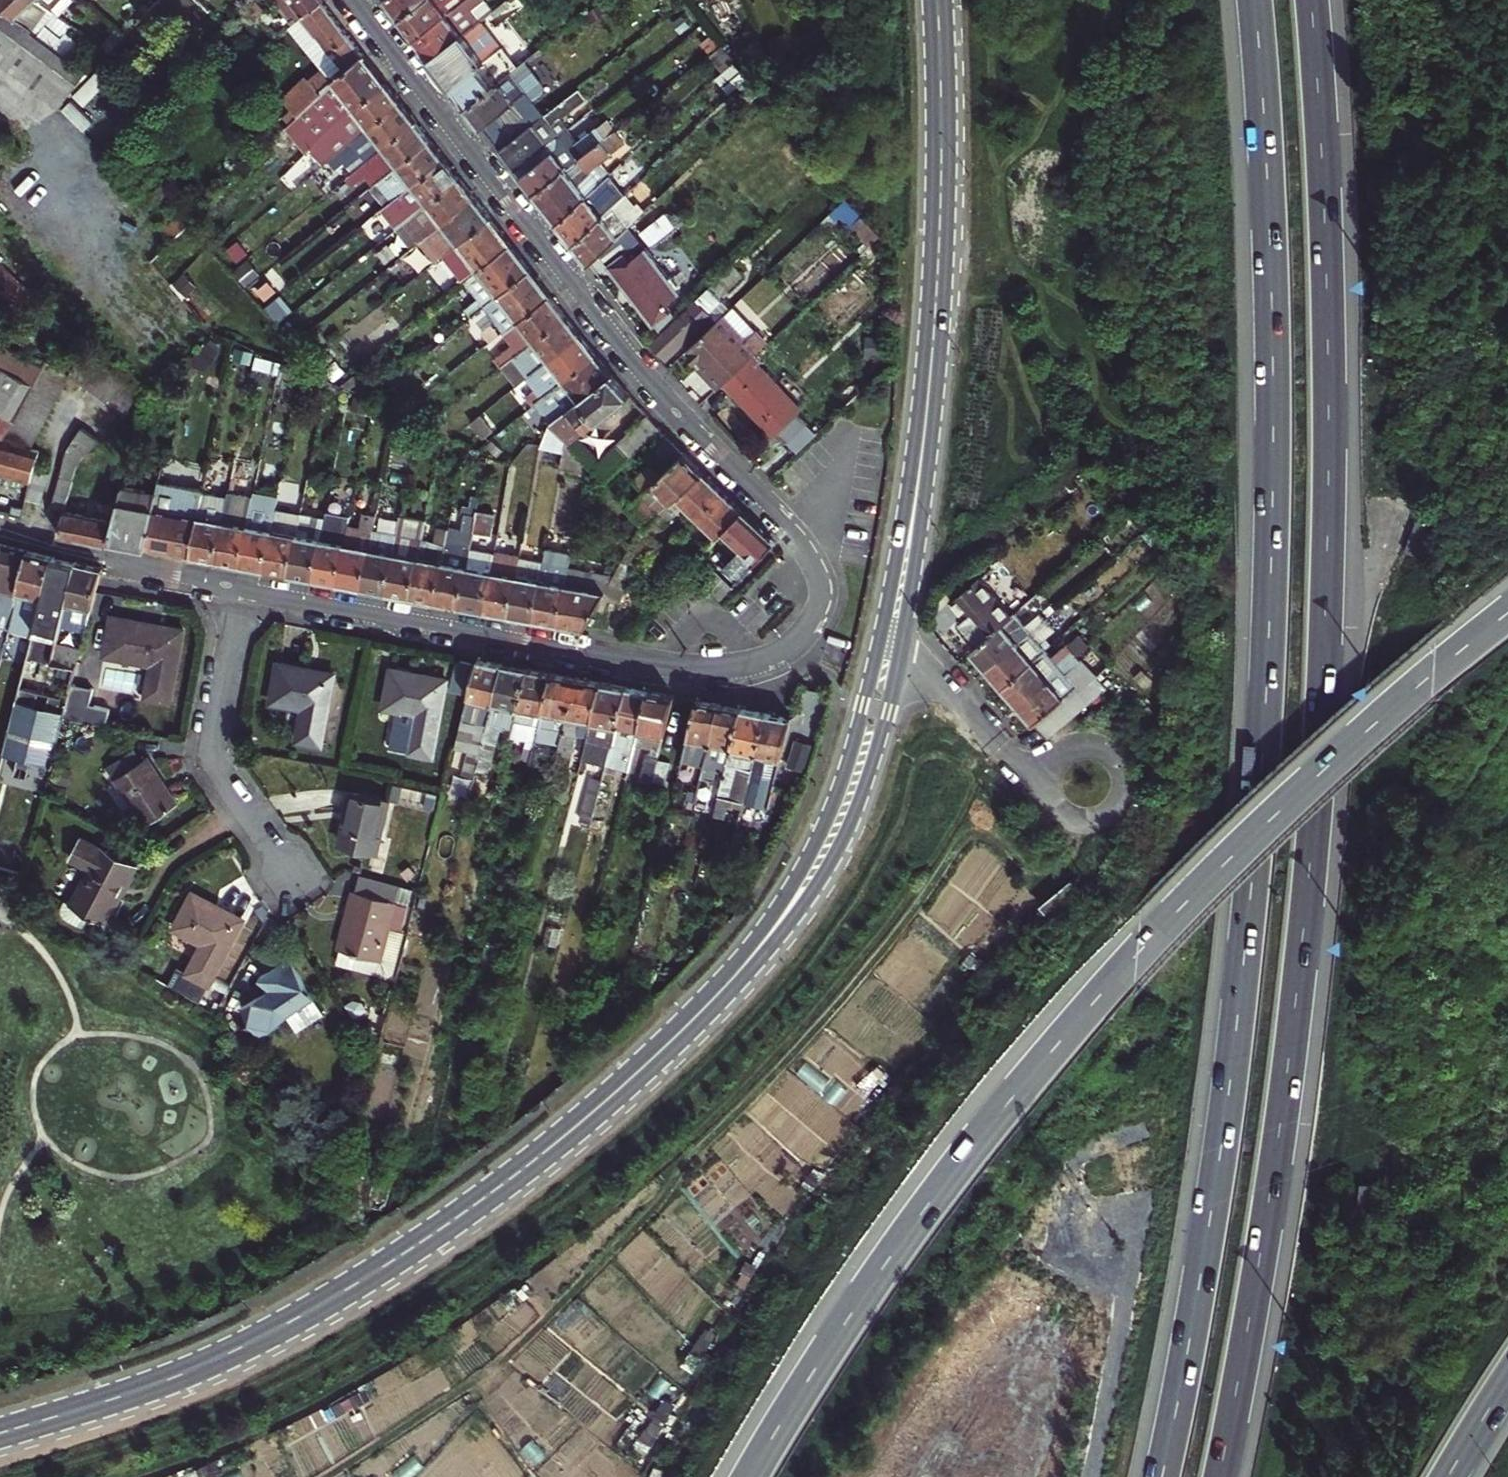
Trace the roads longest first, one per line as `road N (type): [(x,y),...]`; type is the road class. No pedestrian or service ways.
road 1 (motorway): [(1256,0),(1273,308),(1266,743),(1221,1130),(1161,1476)]
road 2 (motorway): [(1221,1476),(1280,1144),(1324,740),(1331,361),(1314,0)]
road 3 (residential): [(356,0),(627,357),(792,535),(815,573),(818,601),(804,633),(778,654),(694,669),(244,588)]
road 4 (tertiary): [(0,1433),(164,1381),(286,1324),(460,1216),(610,1098),(742,969),(805,884),(856,778),(892,637)]
road 5 (motorway): [(1437,672),(1194,897),(1049,1055),(853,1313),(751,1476)]
road 6 (tertiary): [(892,637),(937,285),(937,0)]
road 7 (residential): [(244,588),(212,762),(286,884)]
road 8 (residential): [(244,588),(0,530)]
road 9 (residential): [(1031,782),(1074,748),(1111,752),(1124,779),(1112,813),(1079,823),(1061,813)]
road 10 (residential): [(1031,782),(892,637)]

